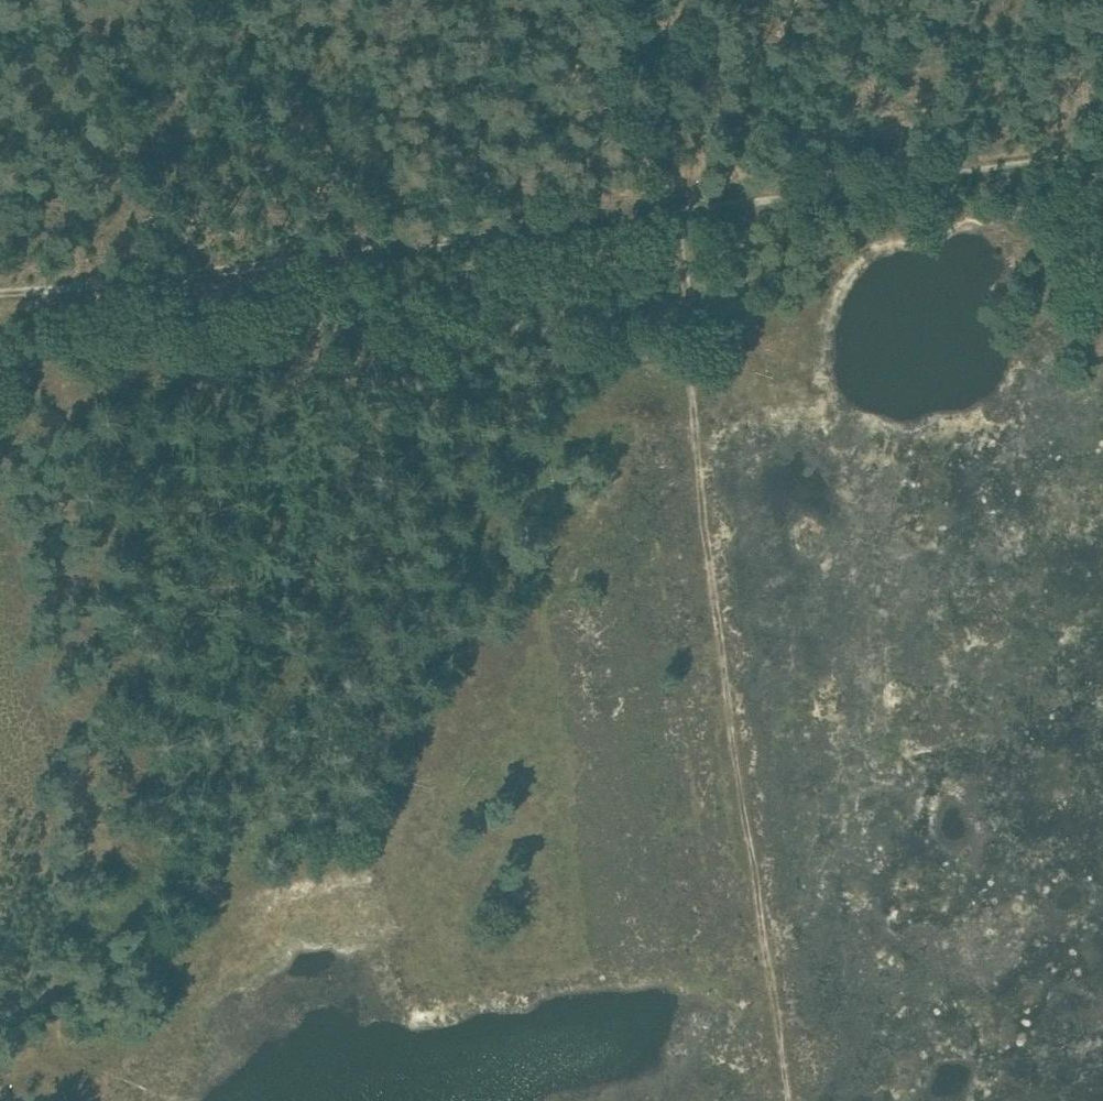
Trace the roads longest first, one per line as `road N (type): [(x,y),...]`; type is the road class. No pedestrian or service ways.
road 1 (track): [(709,206),(0,297)]
road 2 (track): [(1102,154),(709,206)]

